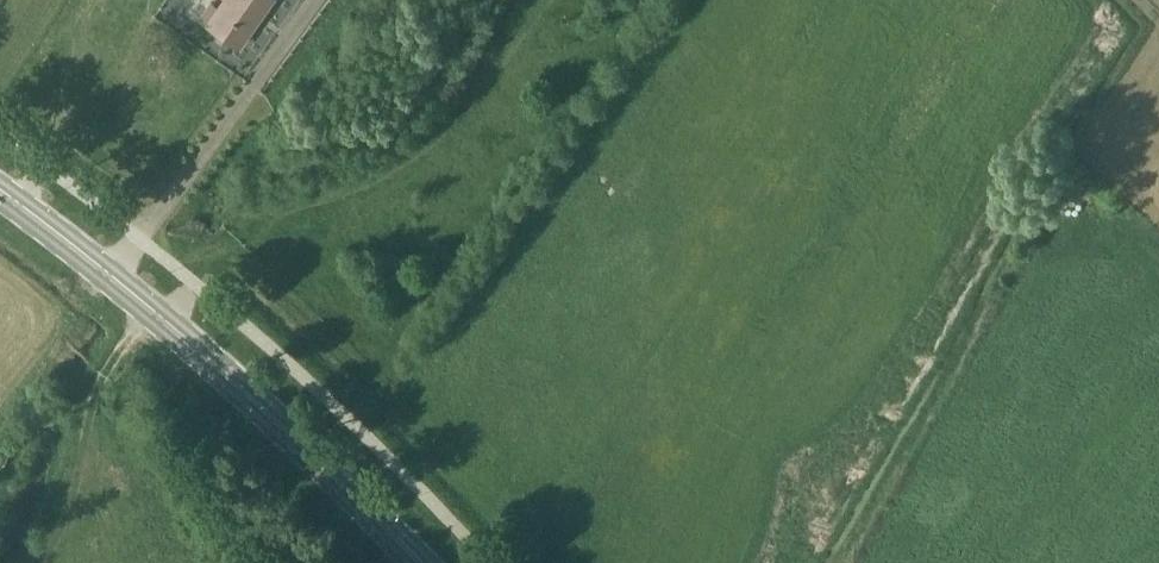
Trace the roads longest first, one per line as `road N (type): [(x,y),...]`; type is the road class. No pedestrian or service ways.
road 1 (secondary): [(422,562),(178,333),(0,192)]

